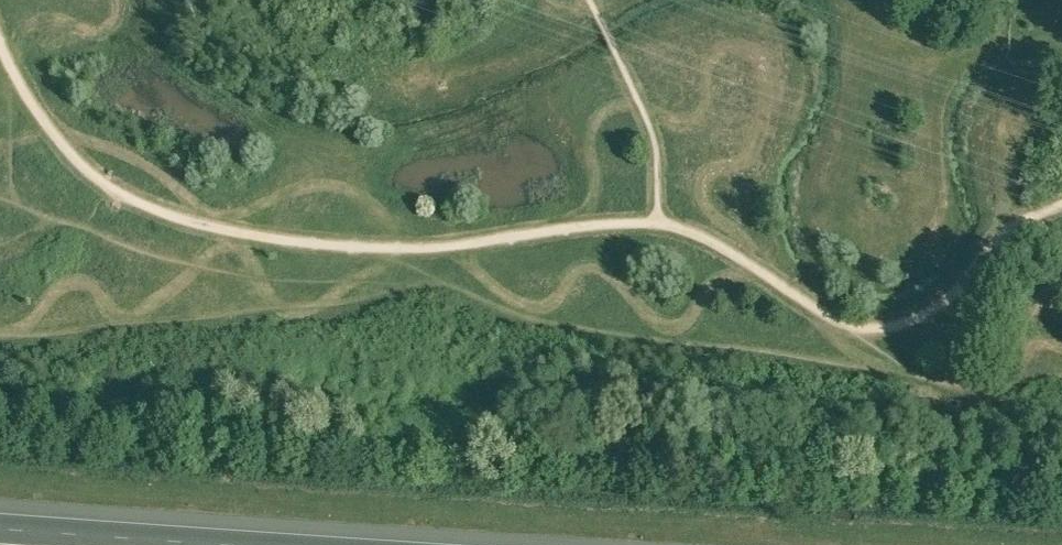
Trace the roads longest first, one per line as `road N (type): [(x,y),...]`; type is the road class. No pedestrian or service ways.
road 1 (motorway): [(218,544),(0,529)]

